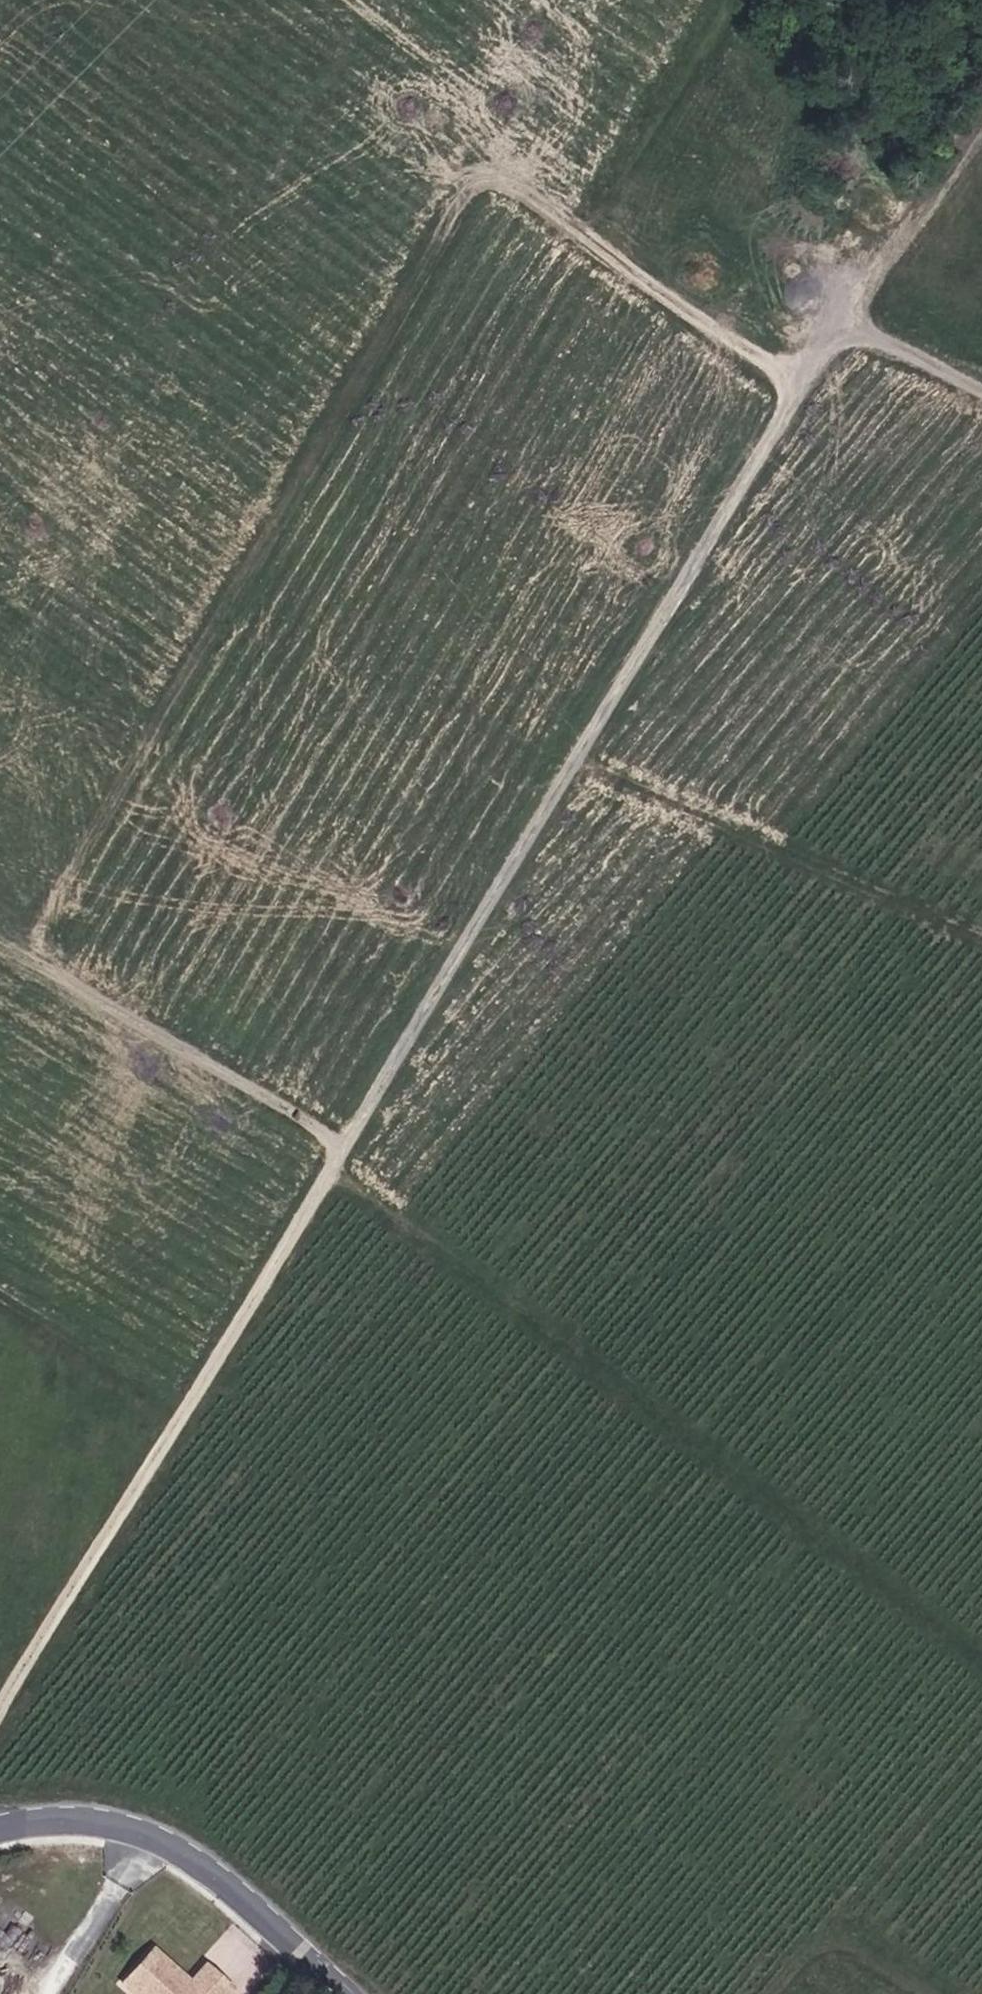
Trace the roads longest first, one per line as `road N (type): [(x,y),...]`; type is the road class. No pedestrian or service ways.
road 1 (residential): [(358,1993),(208,1862),(137,1828),(69,1817),(0,1833)]

